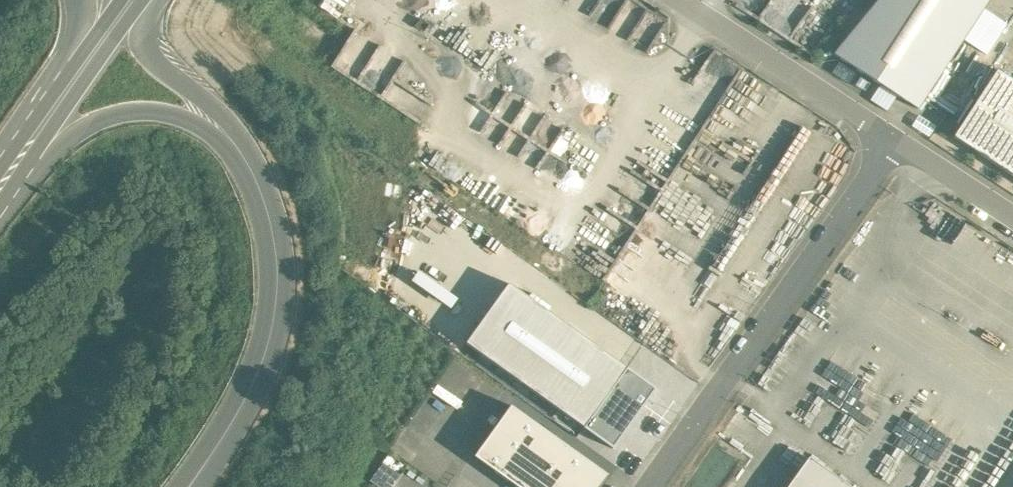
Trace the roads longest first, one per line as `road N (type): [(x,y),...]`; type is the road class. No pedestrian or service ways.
road 1 (residential): [(894,141),(649,486)]
road 2 (trunk): [(247,169),(272,240),(275,313),(252,391),(193,485)]
road 3 (residential): [(678,0),(894,141)]
road 4 (trunk): [(19,161),(100,120),(153,113),(193,125),(247,169)]
road 5 (trunk): [(247,169),(218,117),(141,52),(134,0)]
road 6 (residential): [(894,141),(1012,218)]

